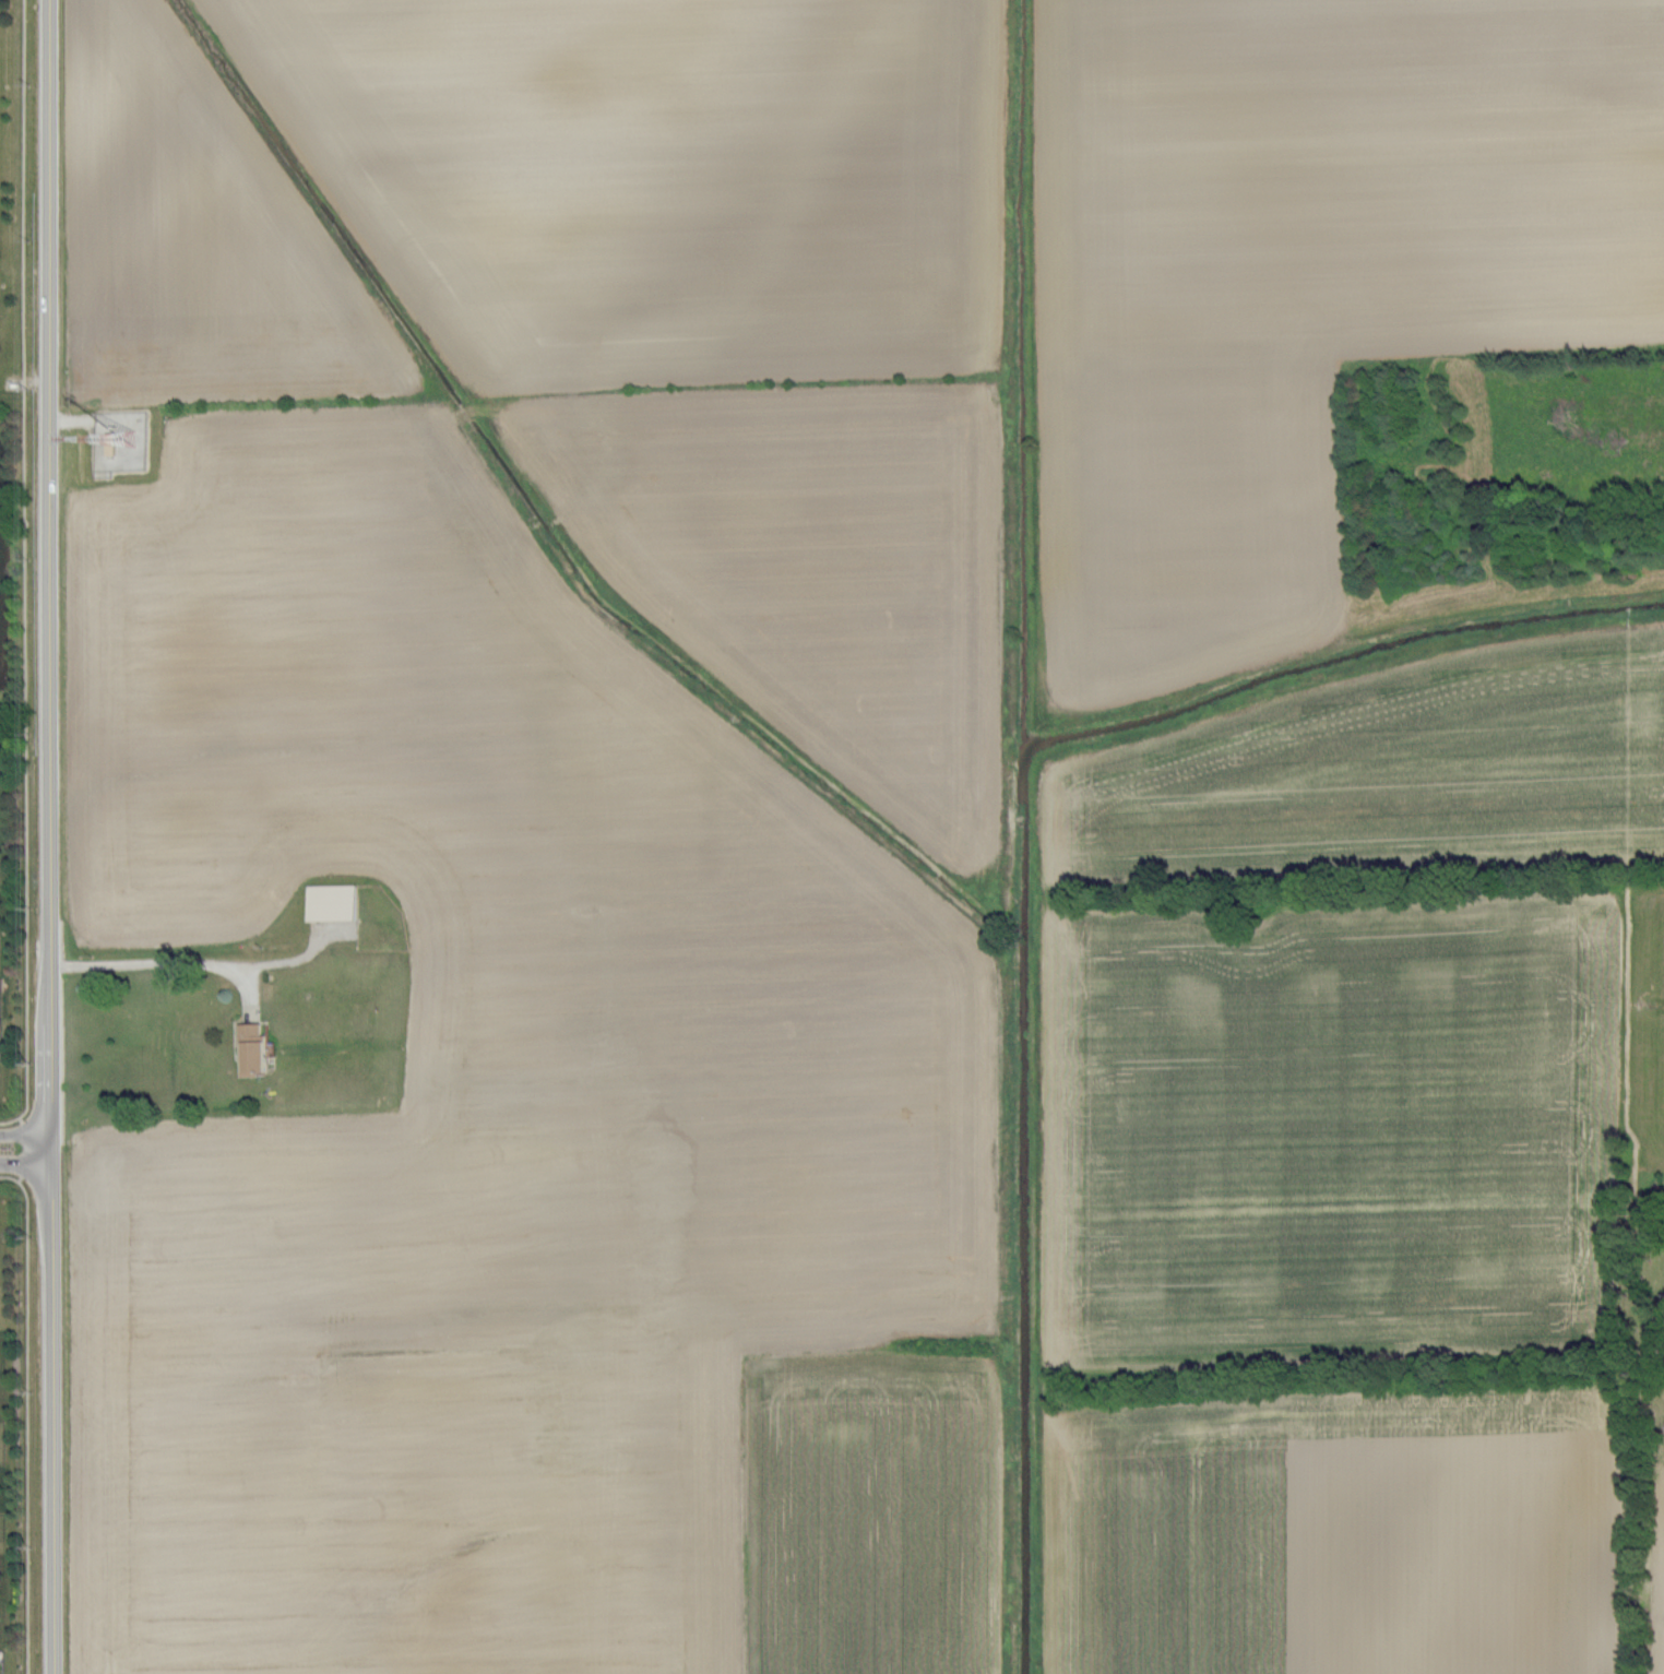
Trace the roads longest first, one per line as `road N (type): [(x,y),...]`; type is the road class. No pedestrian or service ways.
road 1 (residential): [(50,1673),(44,0)]

